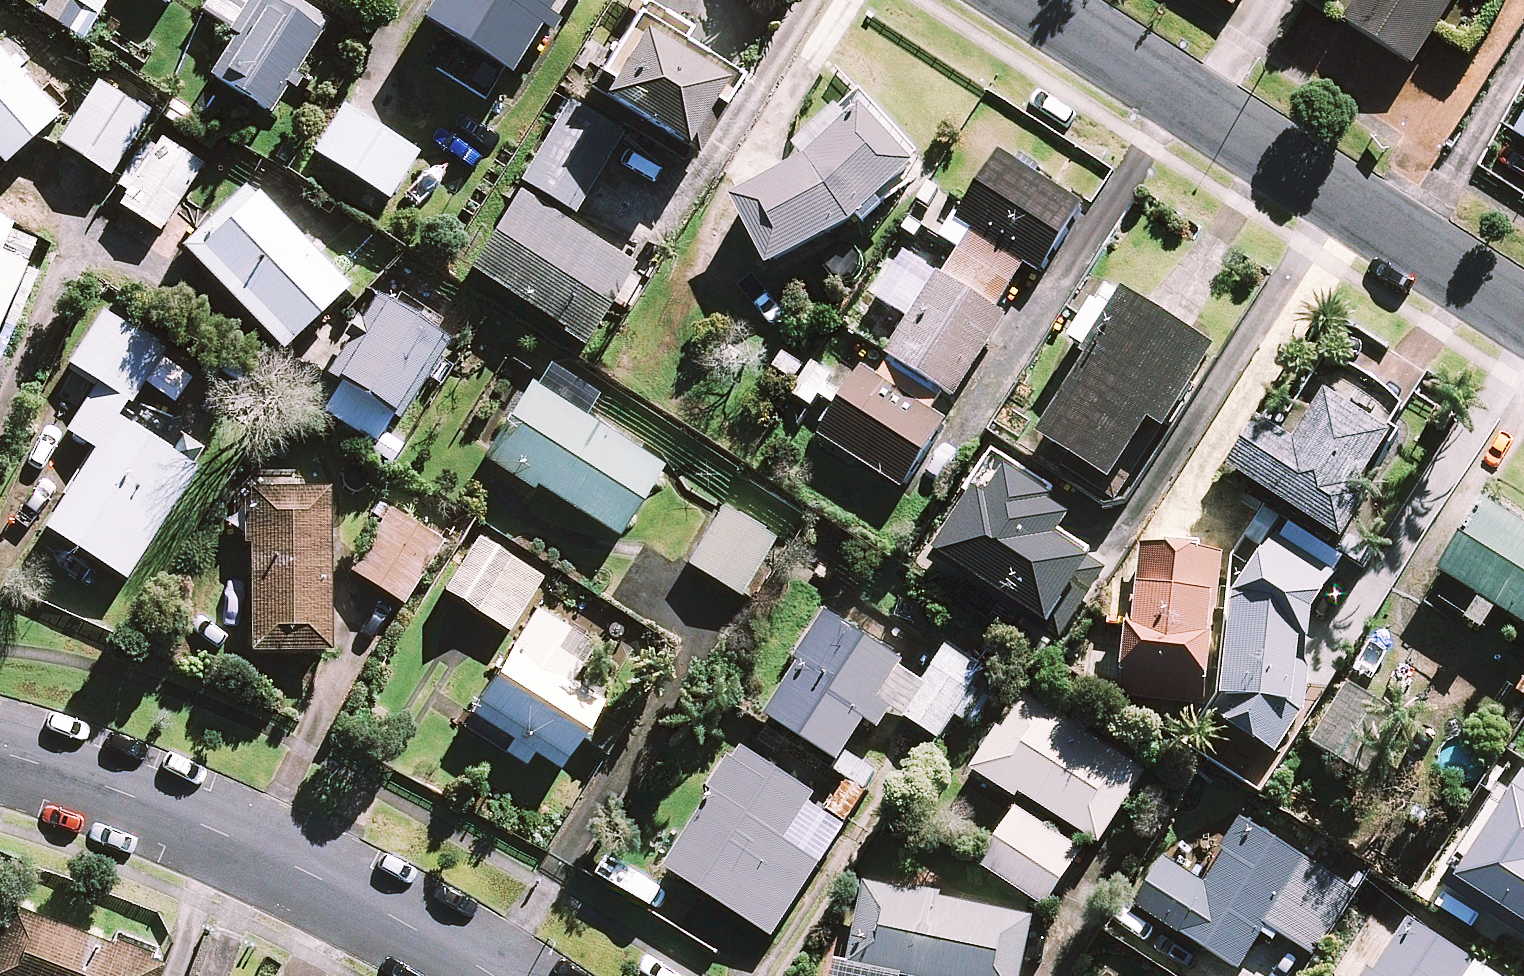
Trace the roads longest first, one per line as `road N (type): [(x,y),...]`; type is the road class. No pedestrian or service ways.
road 1 (residential): [(1030,0),(1523,315)]
road 2 (residential): [(0,756),(231,837),(348,891),(494,975)]

